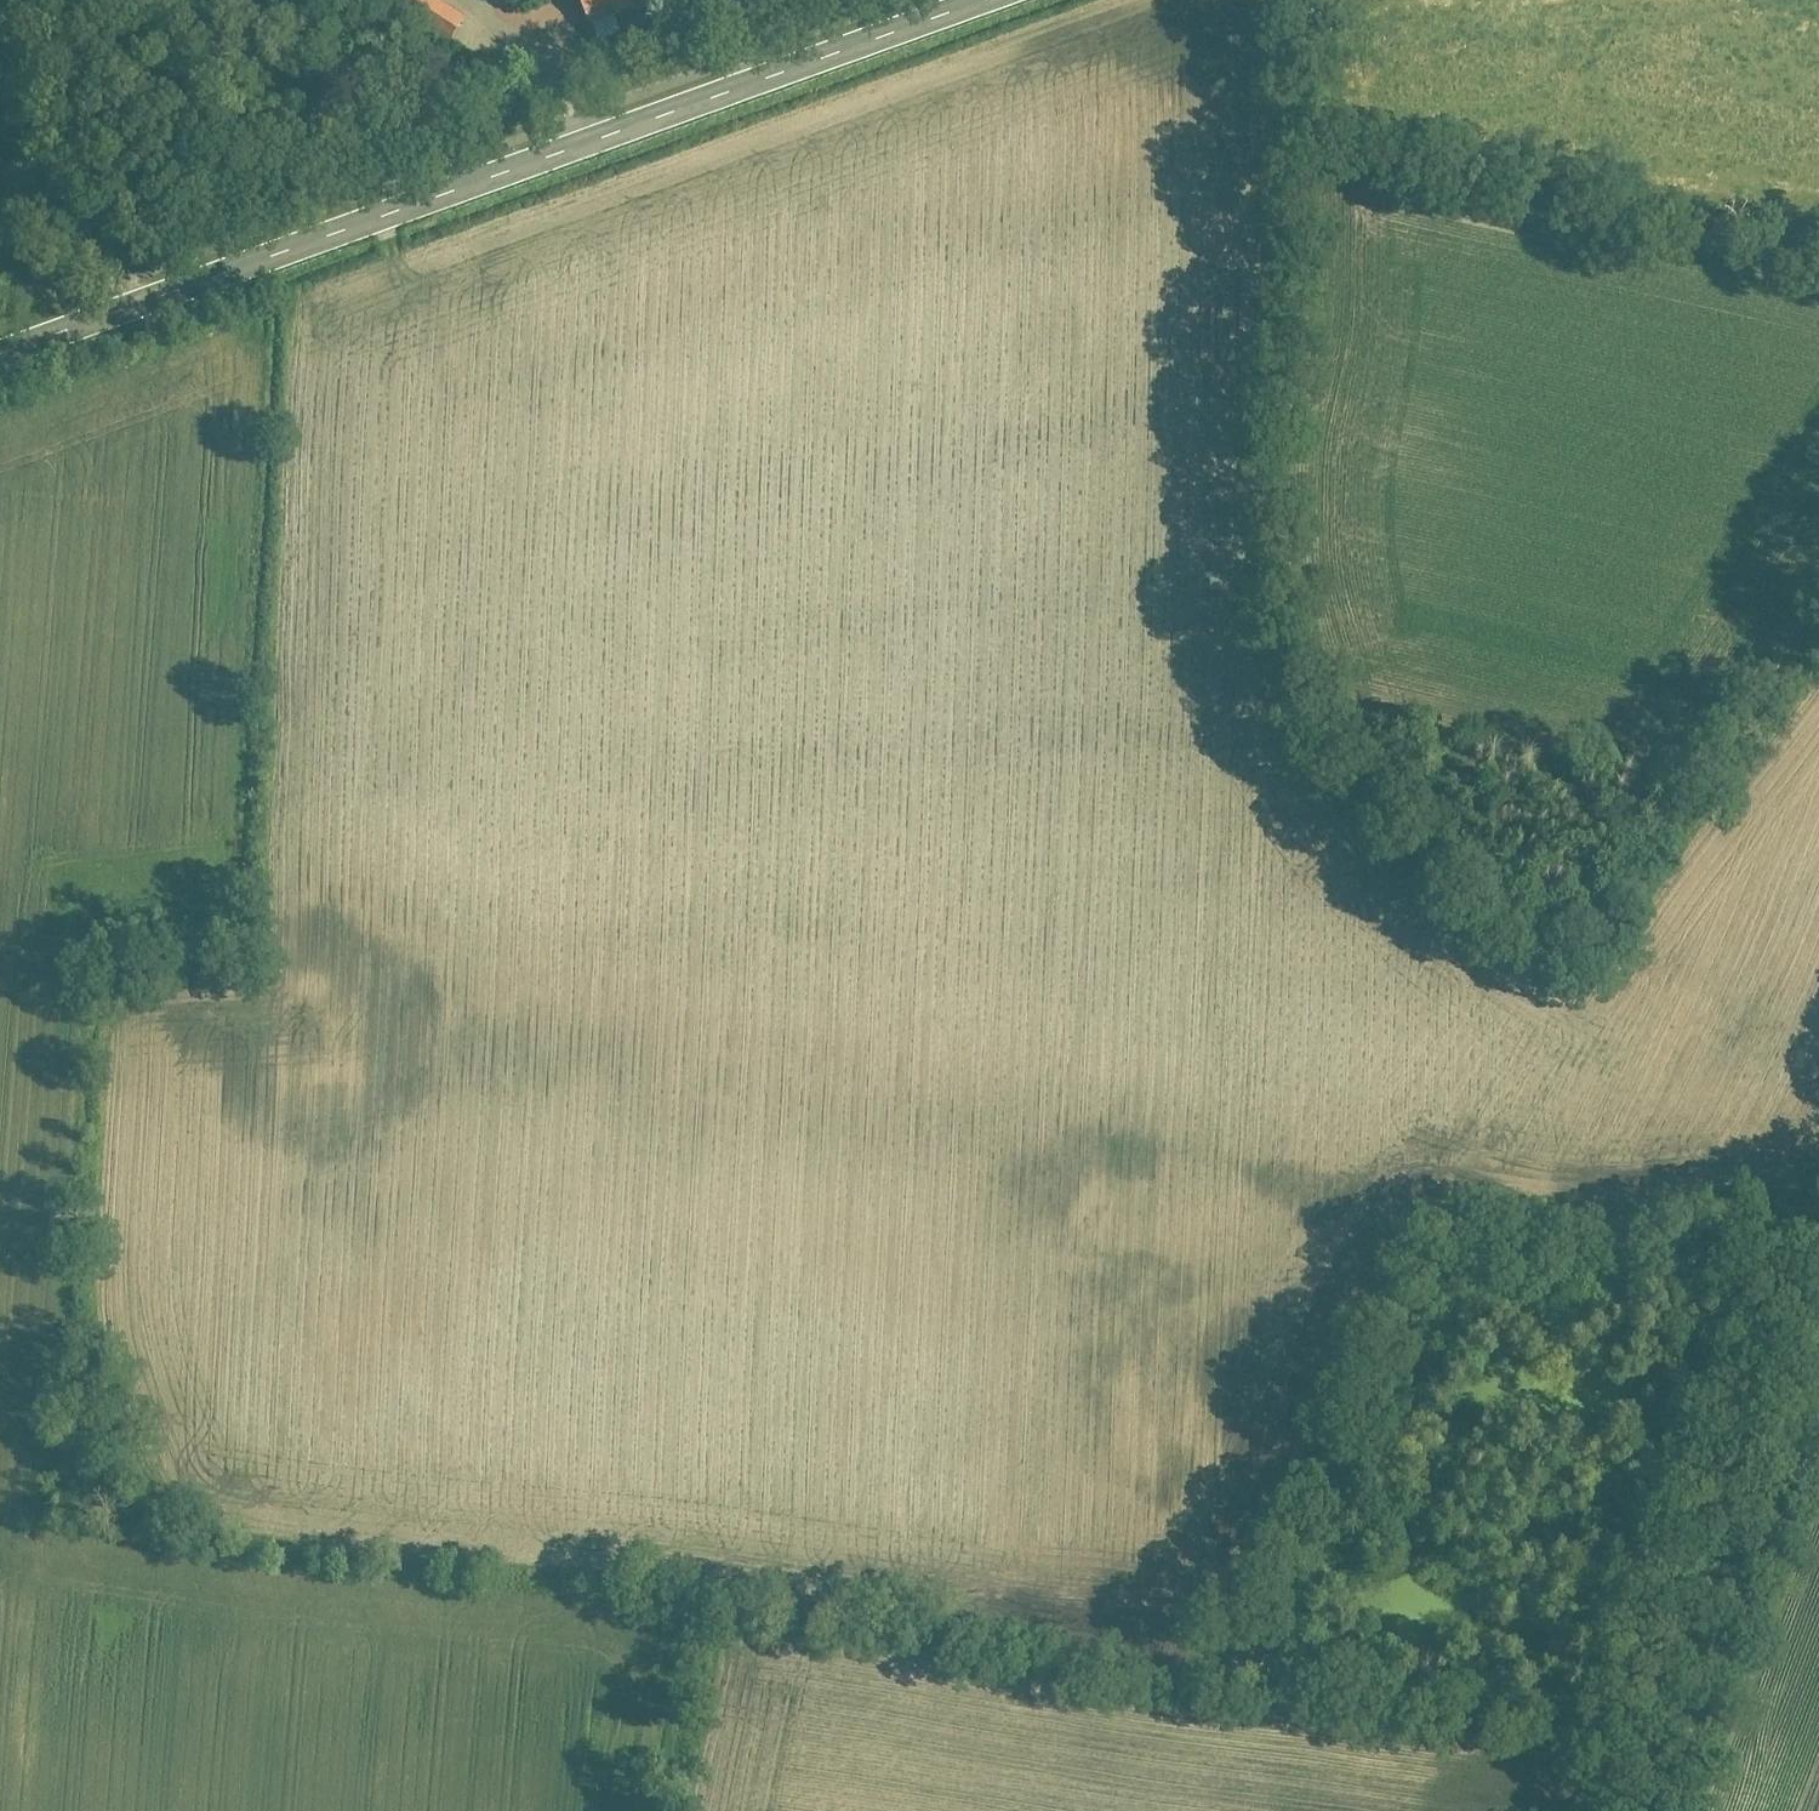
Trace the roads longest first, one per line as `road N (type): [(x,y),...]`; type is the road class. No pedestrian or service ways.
road 1 (tertiary): [(0,353),(985,0)]
road 2 (track): [(1818,1374),(1652,1810)]
road 3 (track): [(163,354),(138,303),(111,278),(64,0)]
road 4 (track): [(1818,1223),(1719,1232),(1620,1215)]

